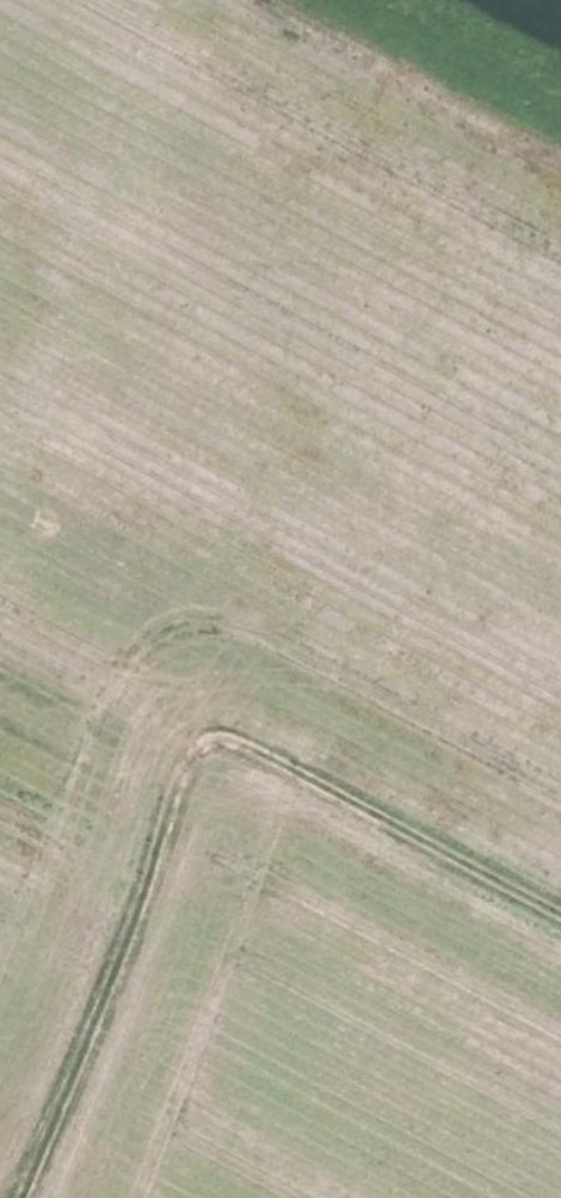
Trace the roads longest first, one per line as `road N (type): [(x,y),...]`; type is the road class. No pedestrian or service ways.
road 1 (track): [(560,912),(273,757),(234,744),(190,757),(20,1197)]

